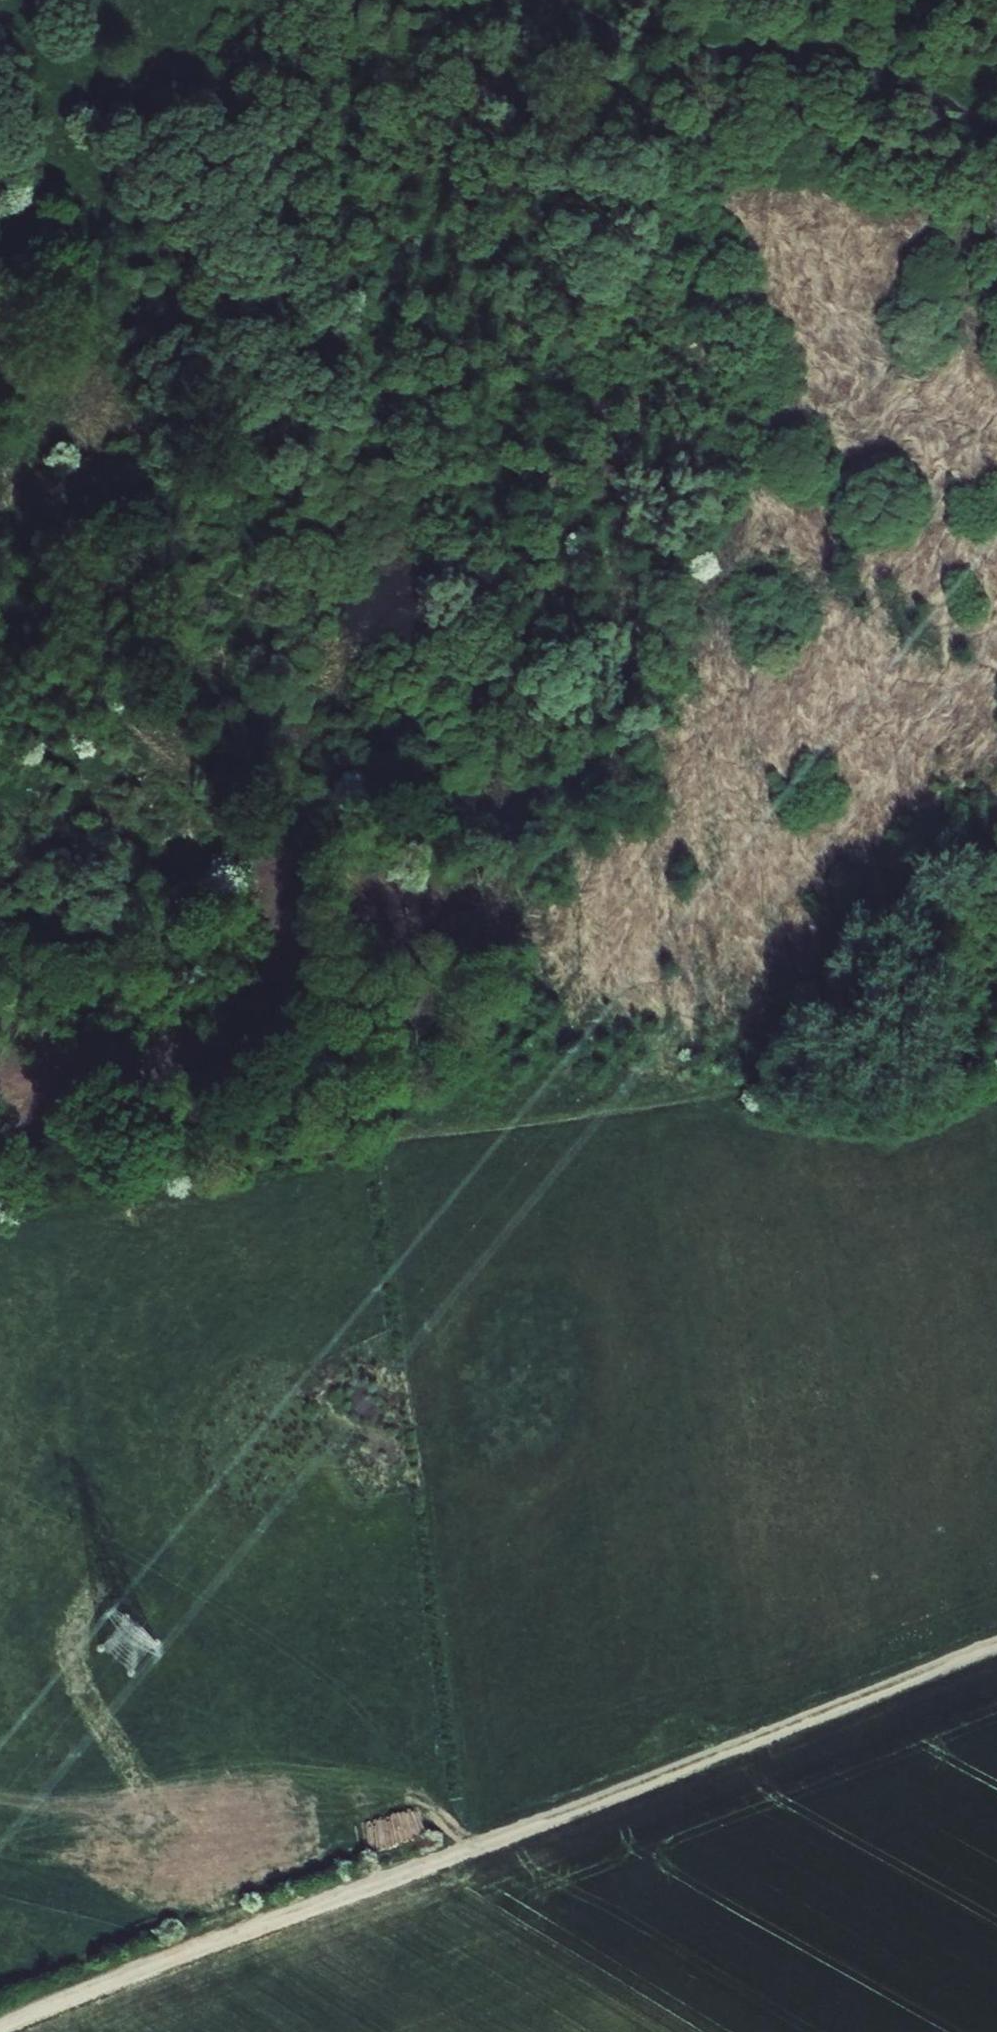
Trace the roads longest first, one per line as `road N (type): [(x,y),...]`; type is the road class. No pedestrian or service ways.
road 1 (track): [(0,2013),(996,1642)]

